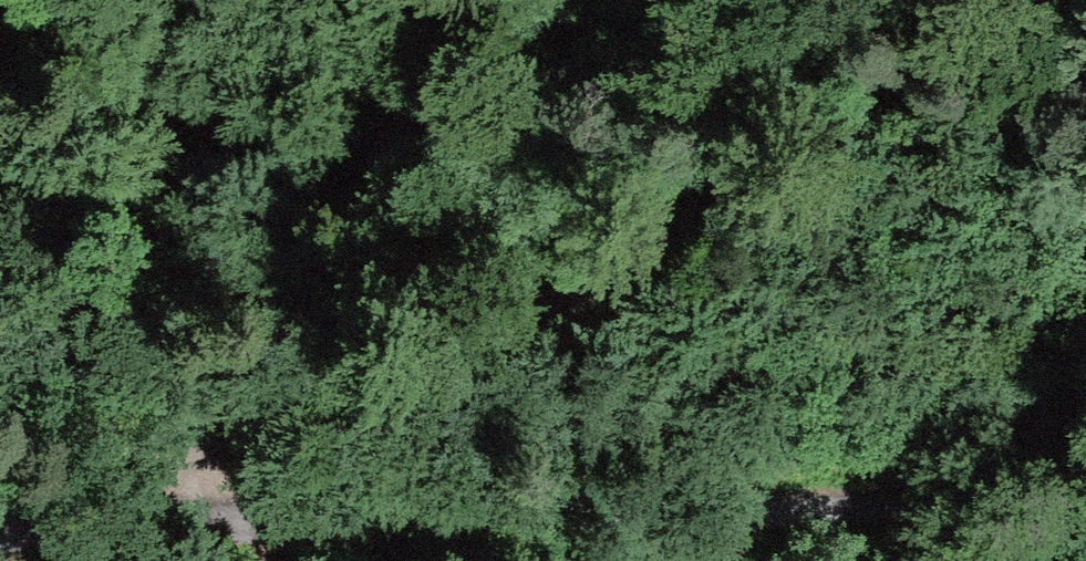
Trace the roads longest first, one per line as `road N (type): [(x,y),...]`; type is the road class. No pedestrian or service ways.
road 1 (track): [(0,482),(536,312),(1085,70)]
road 2 (track): [(176,560),(1085,505)]

